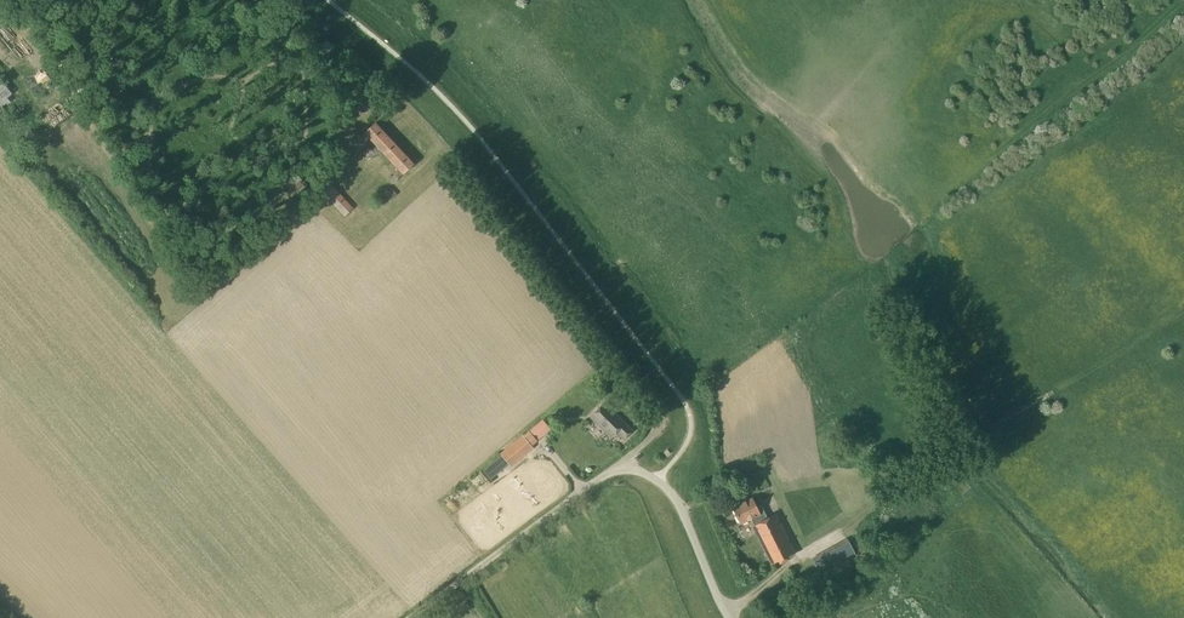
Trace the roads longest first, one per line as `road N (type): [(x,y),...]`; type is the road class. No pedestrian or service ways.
road 1 (track): [(660,418),(652,399),(387,83),(360,86),(317,182),(202,291),(69,90),(0,17)]
road 2 (unclassified): [(412,617),(608,472)]
road 3 (unclassified): [(608,472),(644,473),(667,490),(731,617)]

